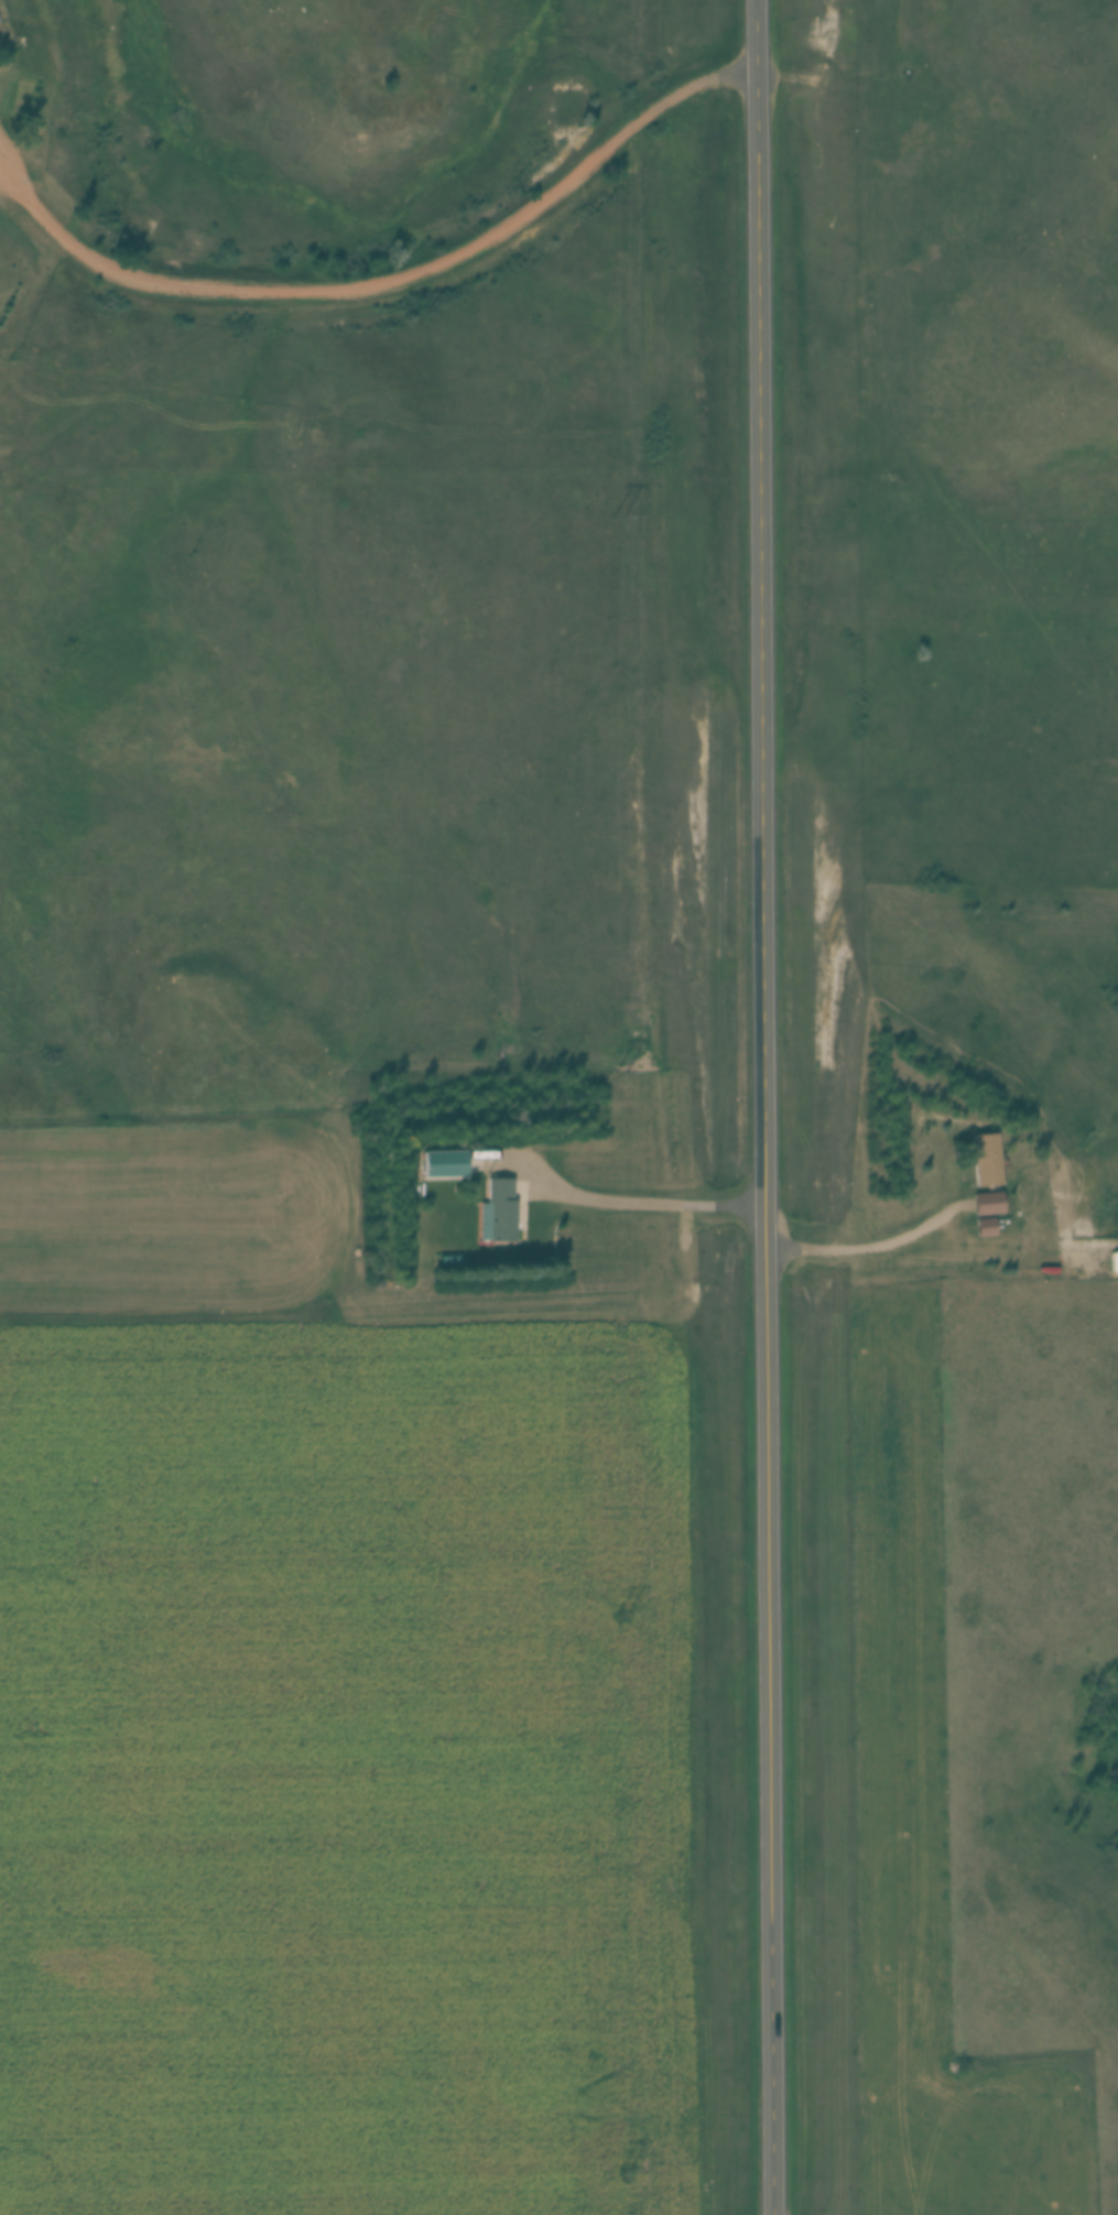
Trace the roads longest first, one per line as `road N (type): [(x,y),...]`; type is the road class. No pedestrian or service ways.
road 1 (primary): [(775,2214),(760,0)]
road 2 (track): [(1117,1233),(871,1245)]

